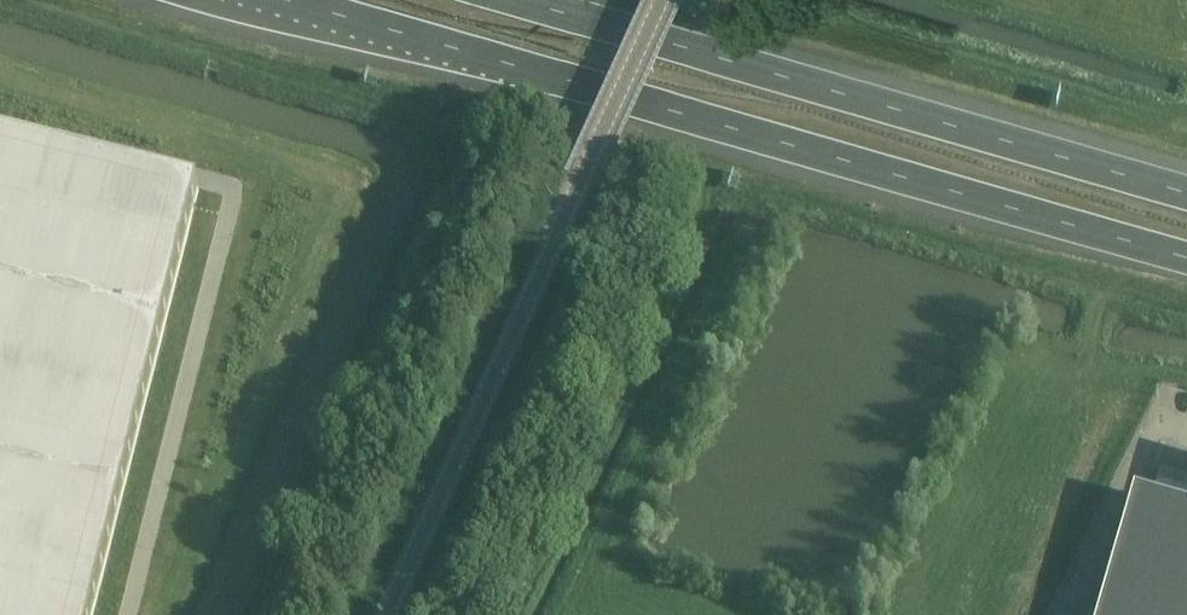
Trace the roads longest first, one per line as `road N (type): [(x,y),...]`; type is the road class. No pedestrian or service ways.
road 1 (motorway): [(288,0),(1186,261)]
road 2 (unclassified): [(388,614),(664,0)]
road 3 (motorway): [(1186,190),(542,0)]

